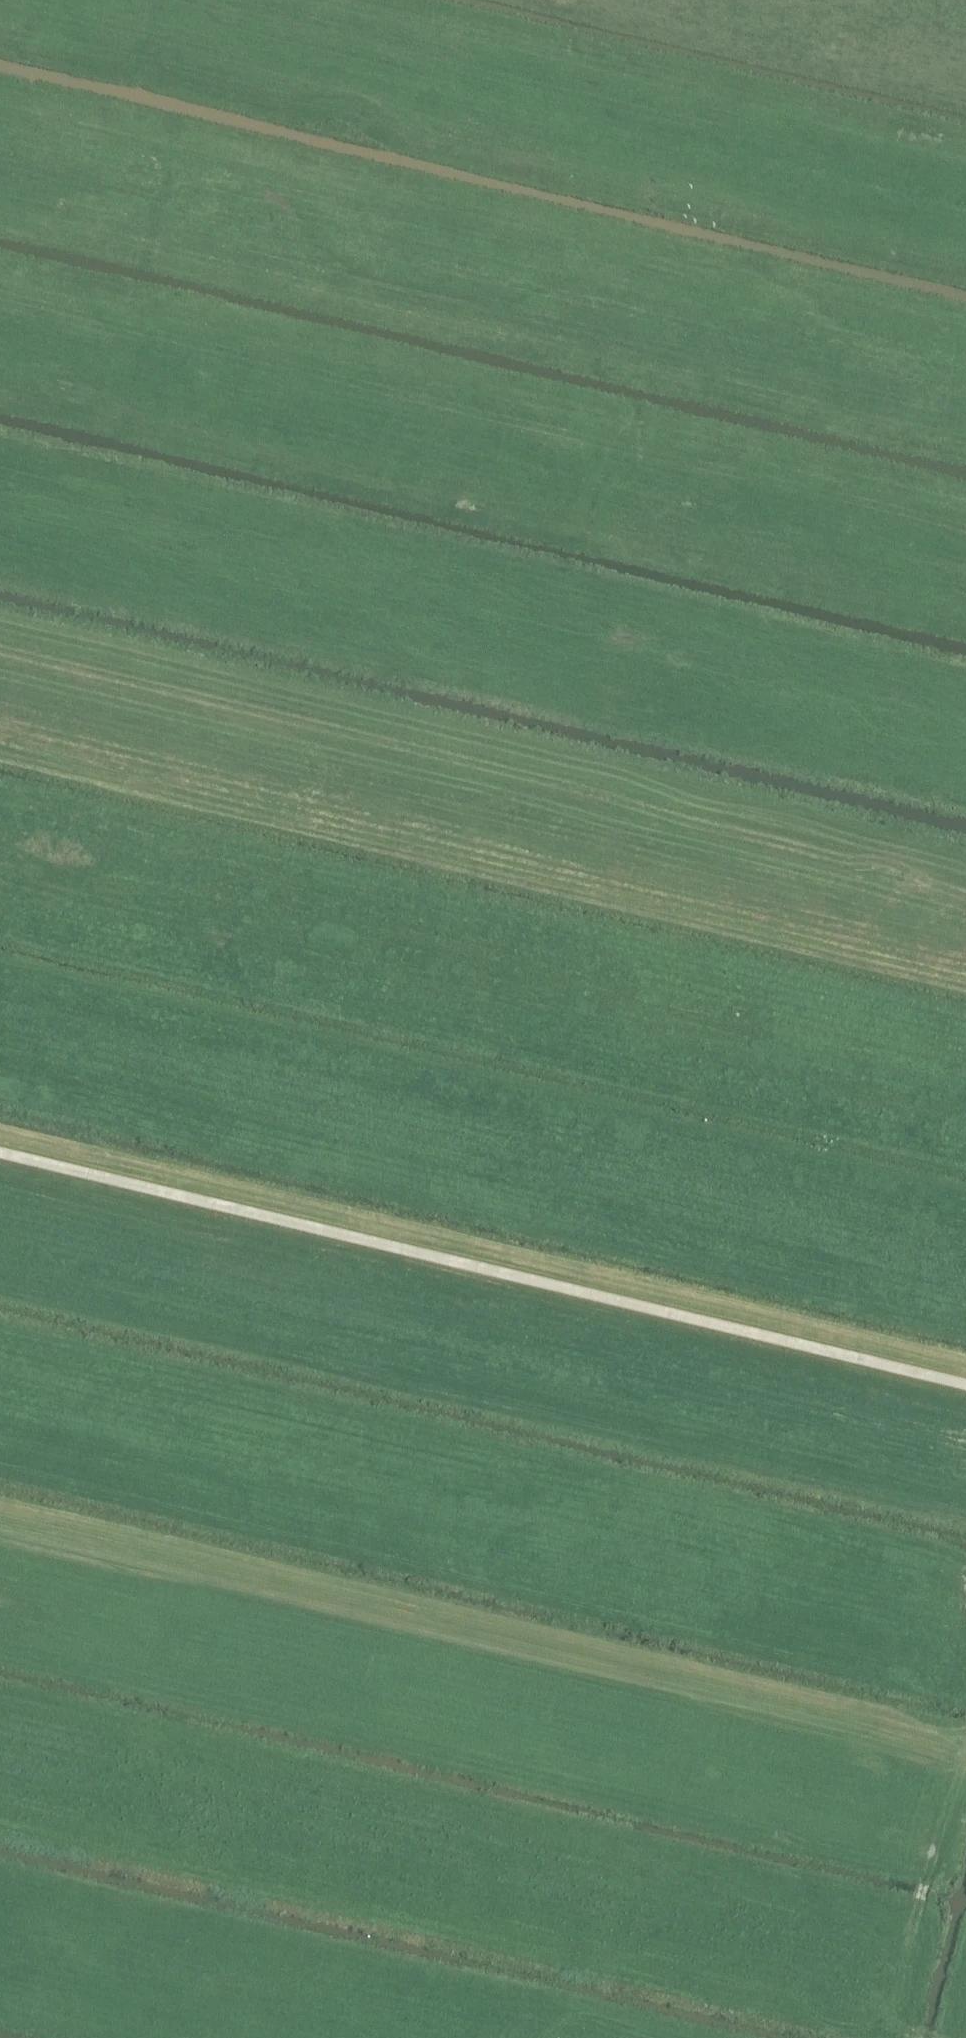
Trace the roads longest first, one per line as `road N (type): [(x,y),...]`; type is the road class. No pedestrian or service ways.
road 1 (track): [(889,2037),(907,1947),(965,1755)]

